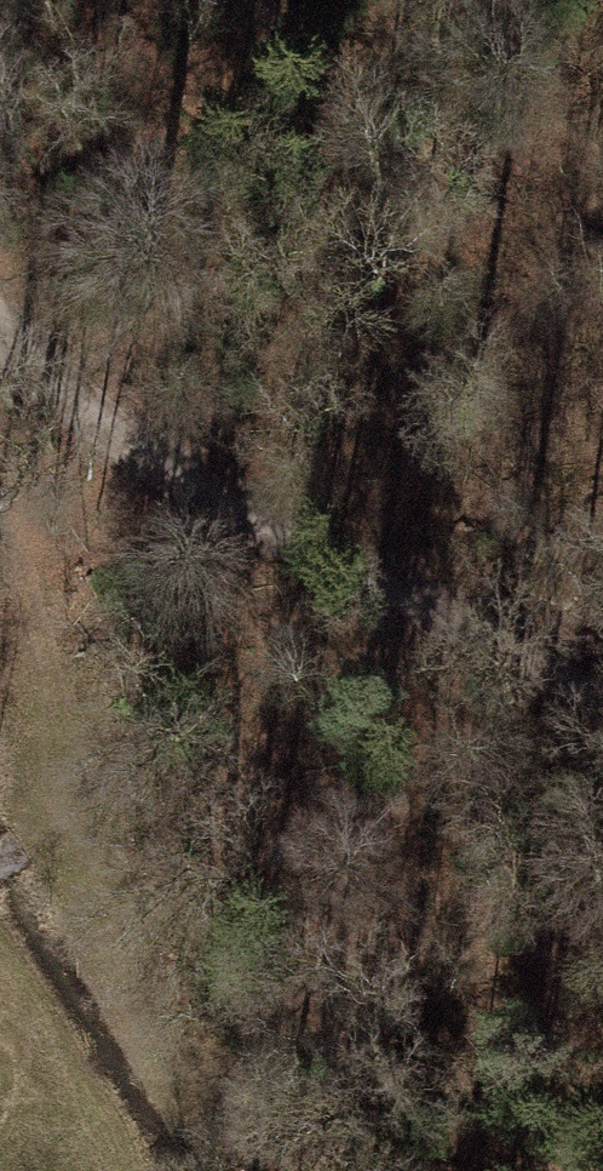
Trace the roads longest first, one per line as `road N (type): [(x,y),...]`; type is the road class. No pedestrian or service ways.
road 1 (track): [(0,312),(53,385),(212,489),(602,698)]
road 2 (track): [(0,455),(76,767),(61,810),(0,859)]

